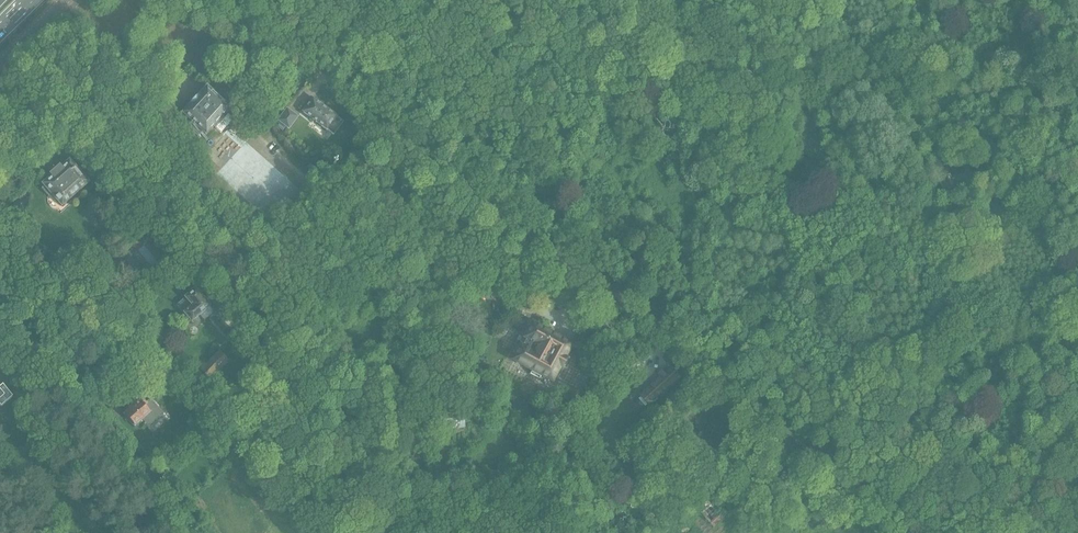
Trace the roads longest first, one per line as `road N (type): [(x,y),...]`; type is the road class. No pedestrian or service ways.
road 1 (track): [(642,532),(778,429)]

